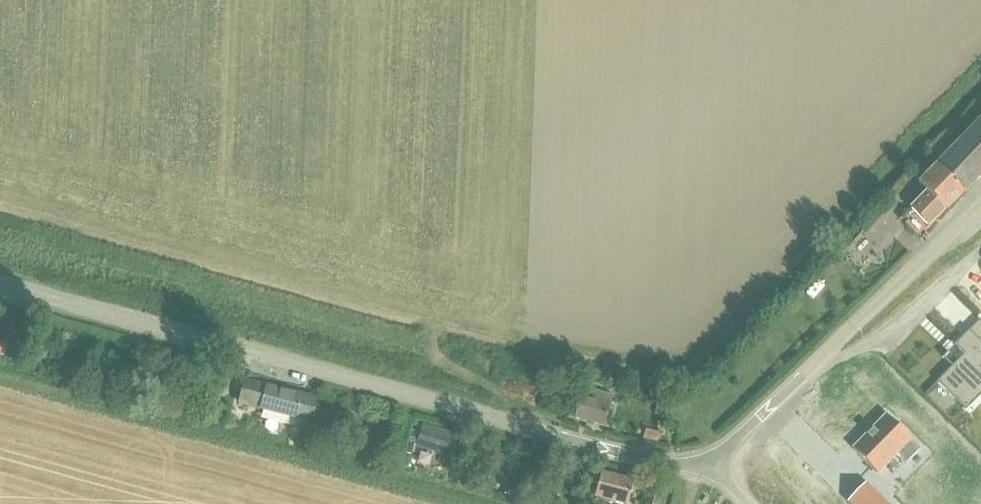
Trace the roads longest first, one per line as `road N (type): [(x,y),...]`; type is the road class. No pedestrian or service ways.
road 1 (unclassified): [(702,463),(591,447),(0,286)]
road 2 (unclassified): [(810,368),(980,190)]
road 3 (residential): [(810,368),(847,355),(897,320),(980,248)]
road 4 (unclassified): [(702,463),(731,450),(810,368)]

